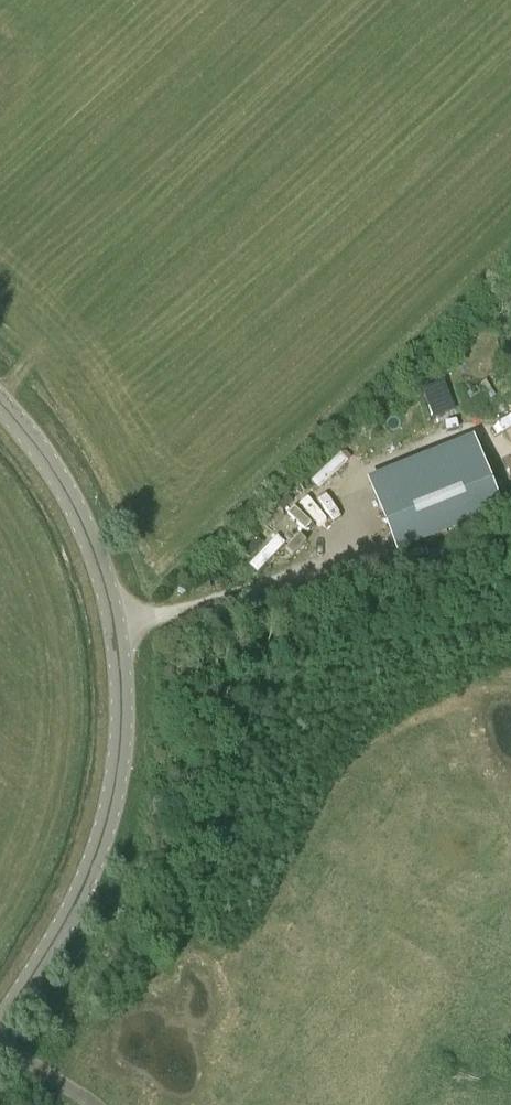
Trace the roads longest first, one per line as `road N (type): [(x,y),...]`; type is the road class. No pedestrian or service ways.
road 1 (unclassified): [(0,1027),(70,910),(109,818),(122,723),(118,636),(98,560),(67,492),(0,403)]
road 2 (track): [(118,636),(357,546)]

